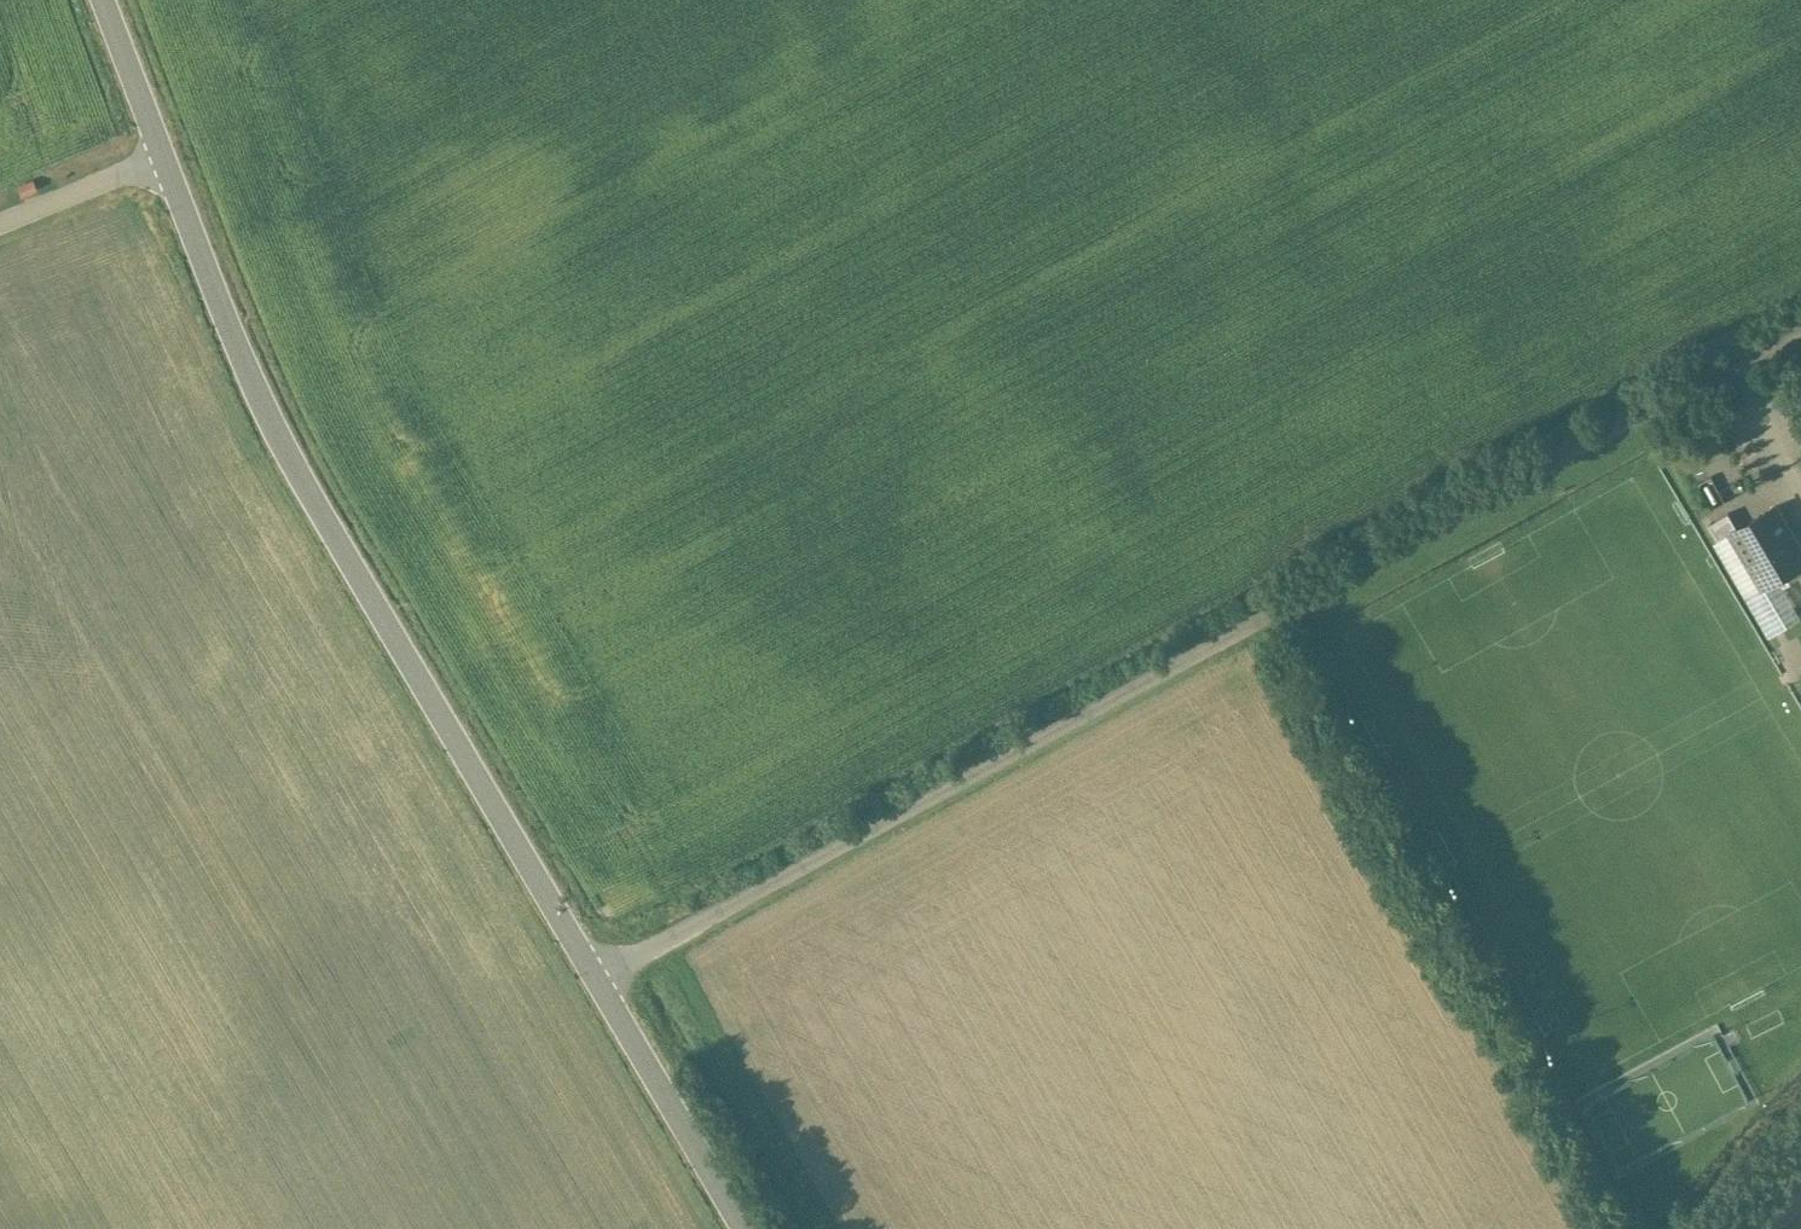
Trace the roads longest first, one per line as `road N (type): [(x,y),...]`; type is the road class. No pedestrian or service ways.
road 1 (unclassified): [(1800,328),(595,973)]
road 2 (tertiary): [(595,973),(259,396),(163,153)]
road 3 (tertiary): [(745,1228),(595,973)]
road 4 (unclassified): [(0,219),(163,153)]
road 5 (tertiary): [(163,153),(105,0)]

